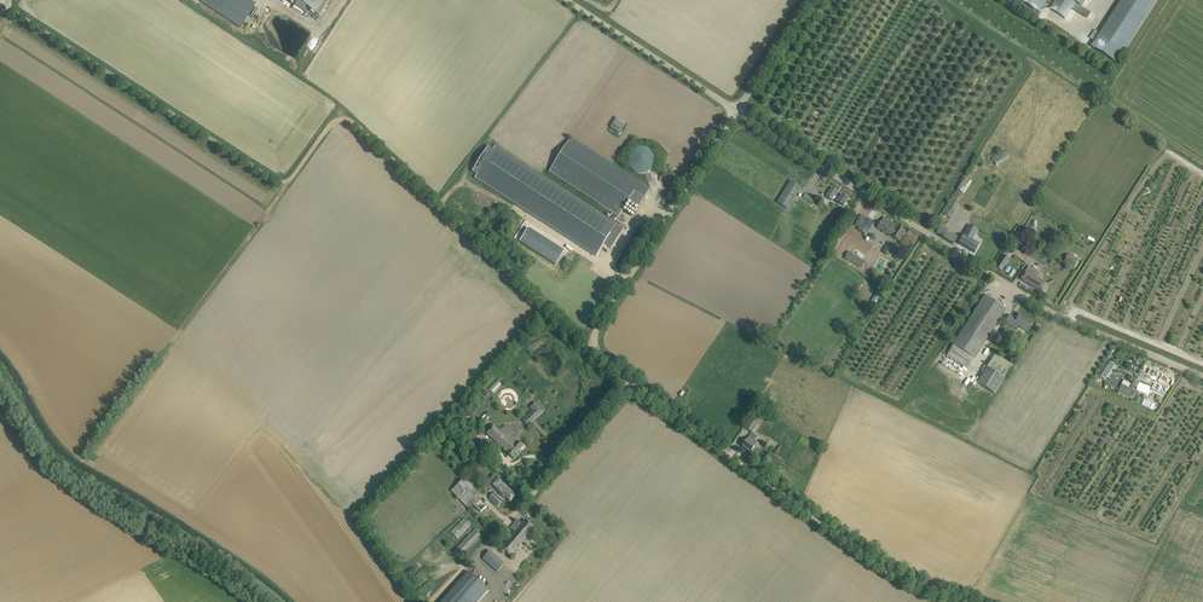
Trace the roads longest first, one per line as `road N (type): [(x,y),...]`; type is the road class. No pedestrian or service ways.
road 1 (track): [(593,337),(583,339),(351,122),(338,119),(281,183),(2,6)]
road 2 (unclassified): [(967,601),(889,569),(598,351),(595,328),(736,112)]
road 3 (unclassified): [(1202,372),(1071,318),(736,112)]
road 4 (unclassified): [(736,112),(566,0)]
road 5 (unclassified): [(736,112),(808,0)]

